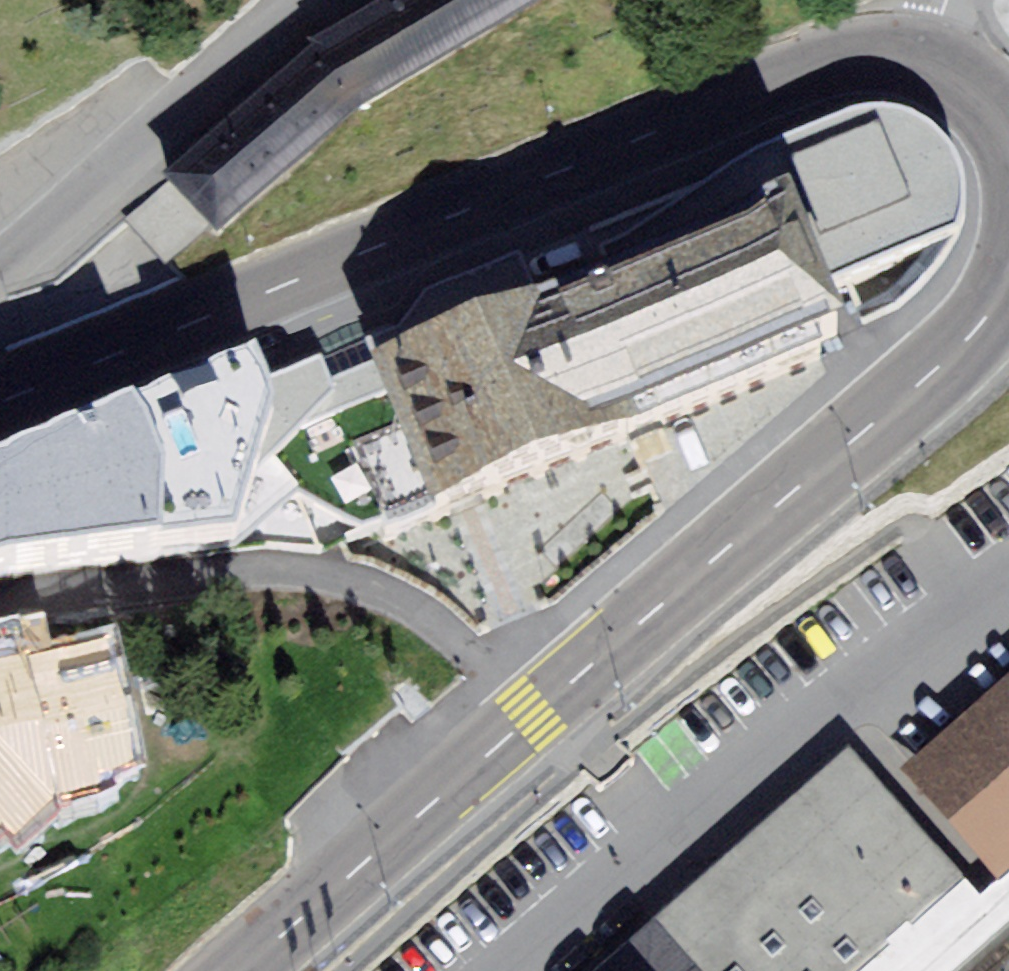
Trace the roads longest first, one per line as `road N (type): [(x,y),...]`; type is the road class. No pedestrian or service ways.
road 1 (secondary): [(927,63),(890,56),(811,69),(0,403)]
road 2 (secondary): [(527,719),(968,343),(1008,288)]
road 3 (residential): [(0,596),(194,568),(292,569),(401,604),(476,661),(527,719)]
road 4 (residential): [(0,262),(319,0)]
road 5 (secondary): [(240,970),(527,719)]

